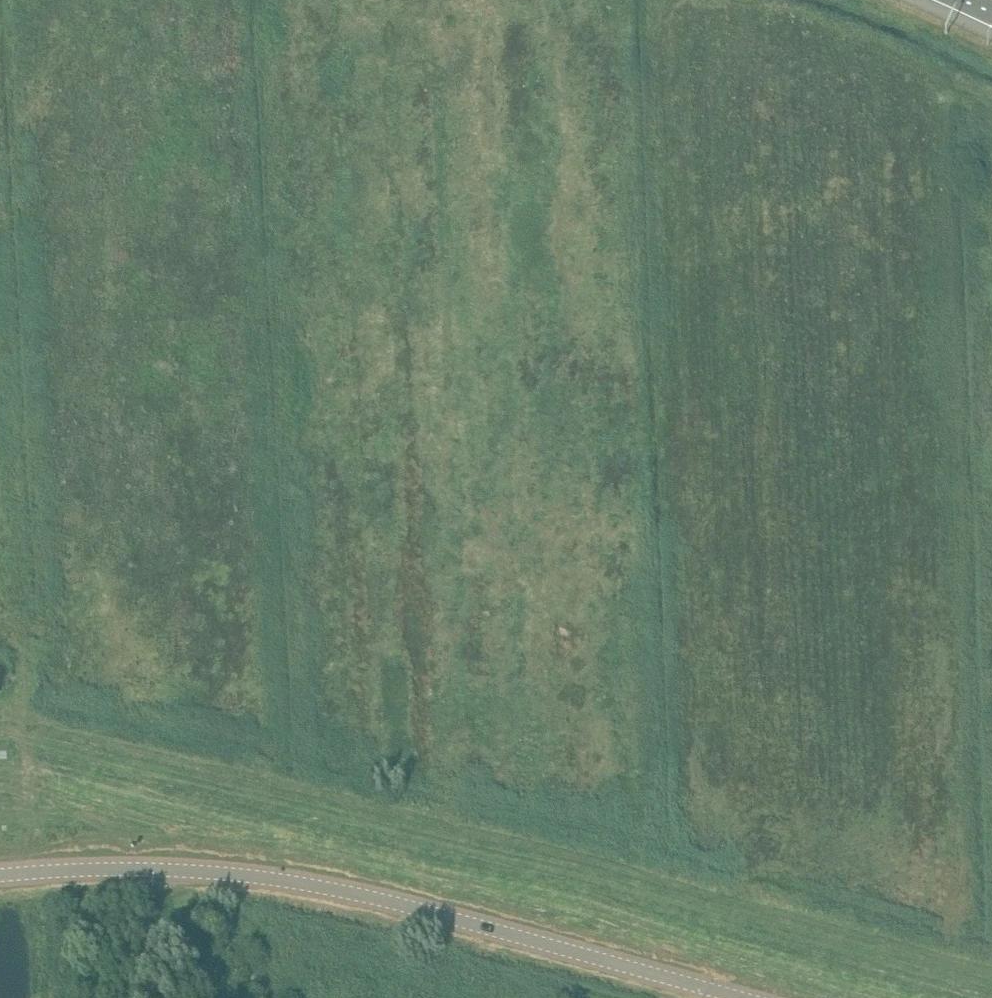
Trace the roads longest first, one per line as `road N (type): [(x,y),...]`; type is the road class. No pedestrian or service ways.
road 1 (track): [(0,718),(67,729),(991,974)]
road 2 (unclassified): [(733,997),(399,904),(259,875),(158,868),(0,876)]

